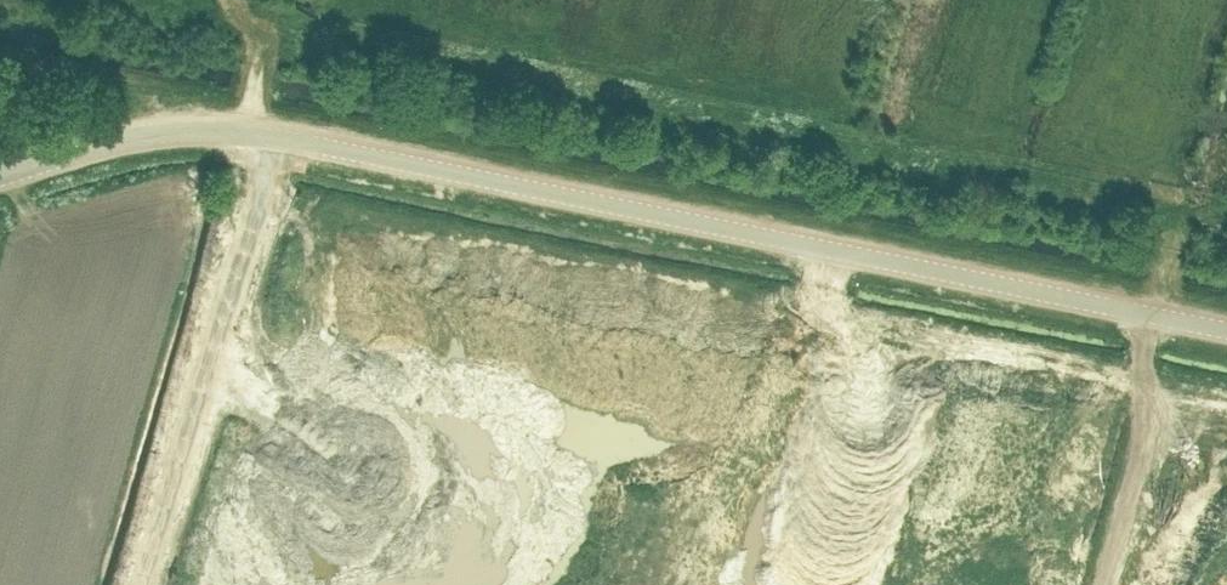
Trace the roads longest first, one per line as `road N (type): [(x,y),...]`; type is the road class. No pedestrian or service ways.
road 1 (unclassified): [(1226,330),(246,132),(154,132),(0,173)]

